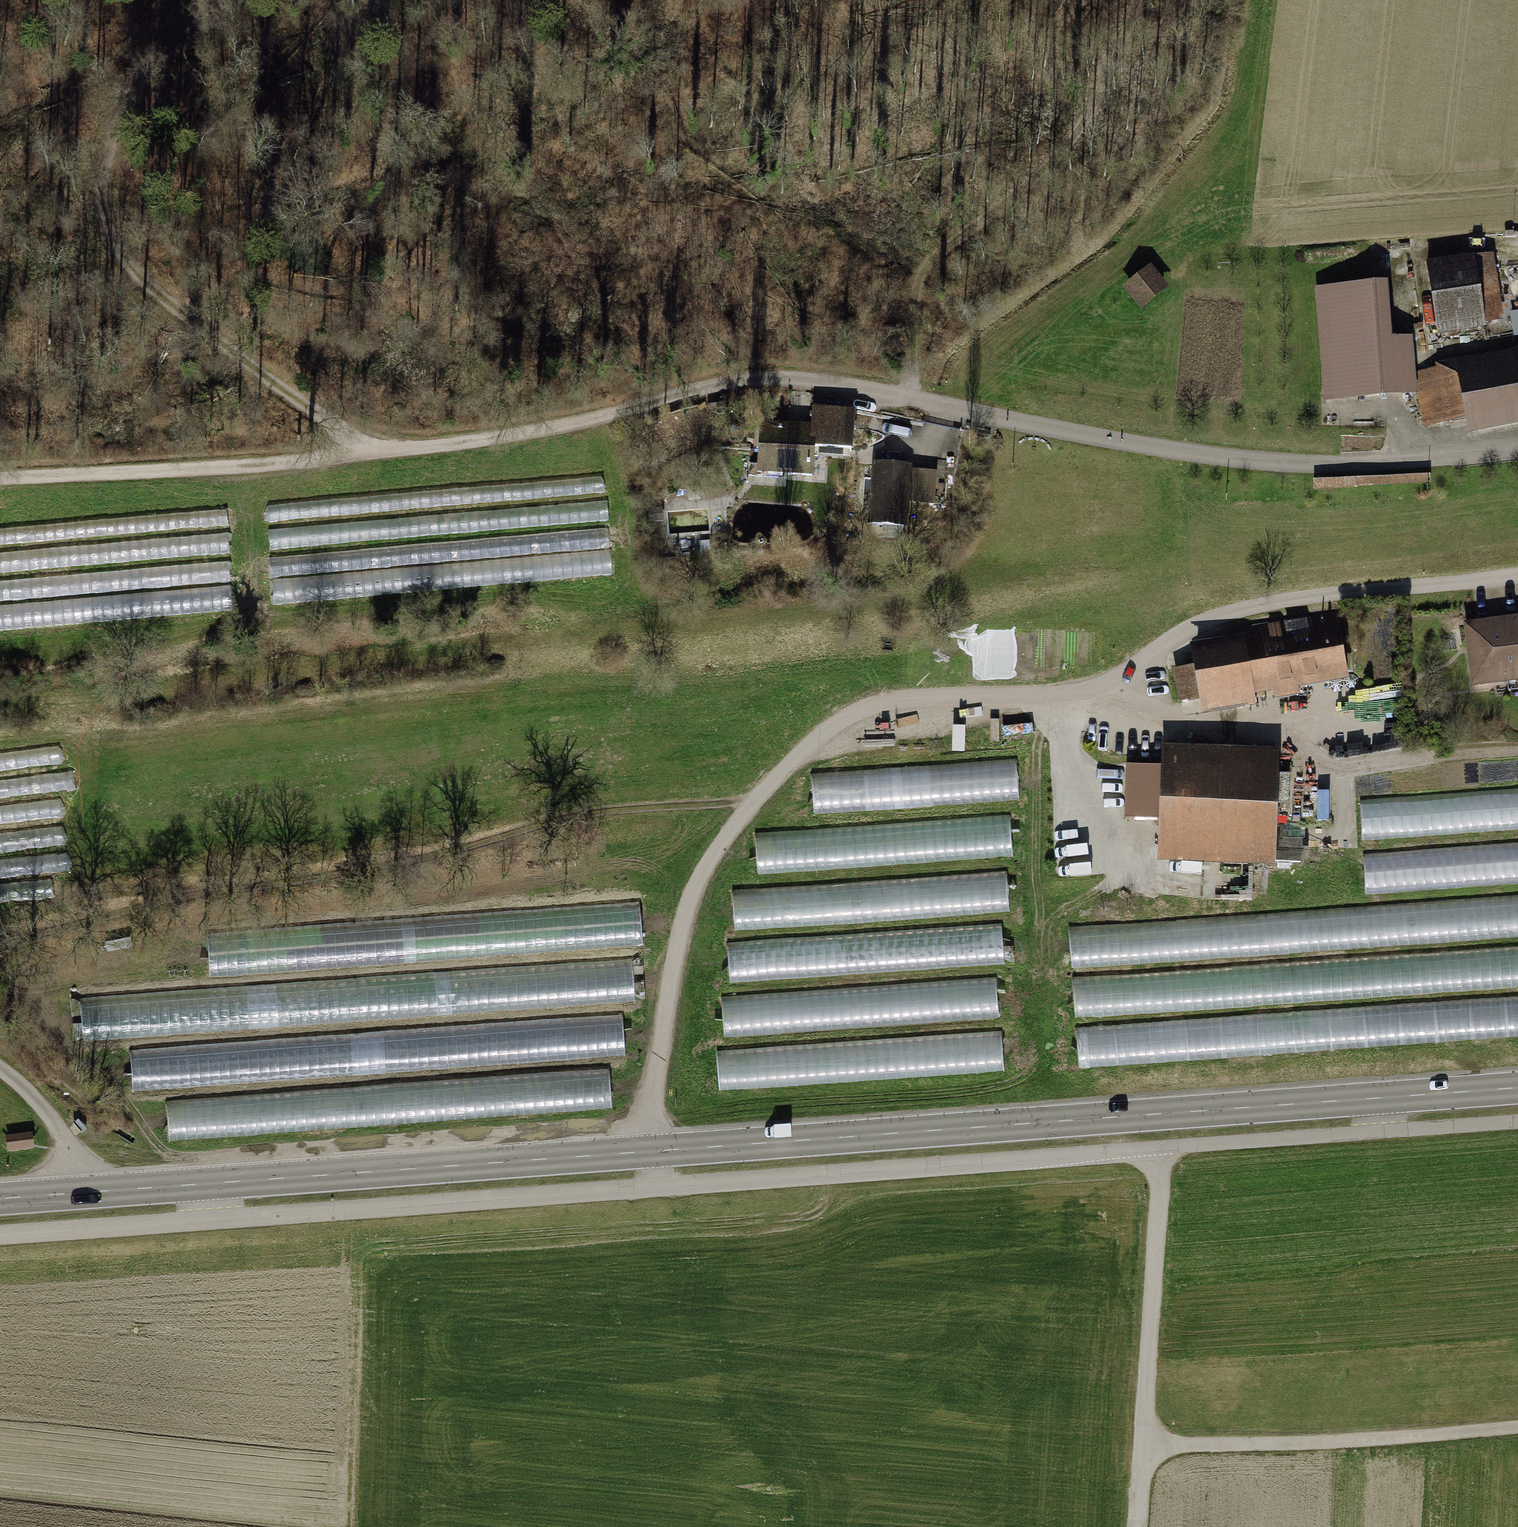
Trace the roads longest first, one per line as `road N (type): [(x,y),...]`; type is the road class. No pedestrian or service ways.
road 1 (unclassified): [(0,474),(263,463),(507,437),(774,380),(916,397),(1233,459),(1409,459)]
road 2 (secondary): [(1517,1088),(650,1151)]
road 3 (residential): [(650,1151),(648,1109),(686,920),(709,858),(746,810),(819,736),(864,710),(911,699),(1053,696),(1106,681)]
road 4 (track): [(762,794),(511,820),(82,915)]
road 5 (secondary): [(650,1151),(0,1199)]
road 6 (track): [(229,0),(189,27),(129,94),(107,143),(100,196),(109,243),(174,306),(373,448)]
road 7 (track): [(1134,0),(1106,79),(1052,159),(925,267),(912,313),(916,397)]
road 8 (unclassified): [(1106,681),(1202,730),(1286,733),(1337,767),(1517,752)]
road 9 (residential): [(1106,681),(1218,614),(1517,573)]
road 10 (track): [(1141,1446),(1362,1441),(1517,1426)]
road 11 (track): [(1161,1147),(1141,1446)]
road 12 (residential): [(1517,241),(1421,253),(1429,320)]
road 13 (track): [(0,1069),(70,1146),(73,1193)]

